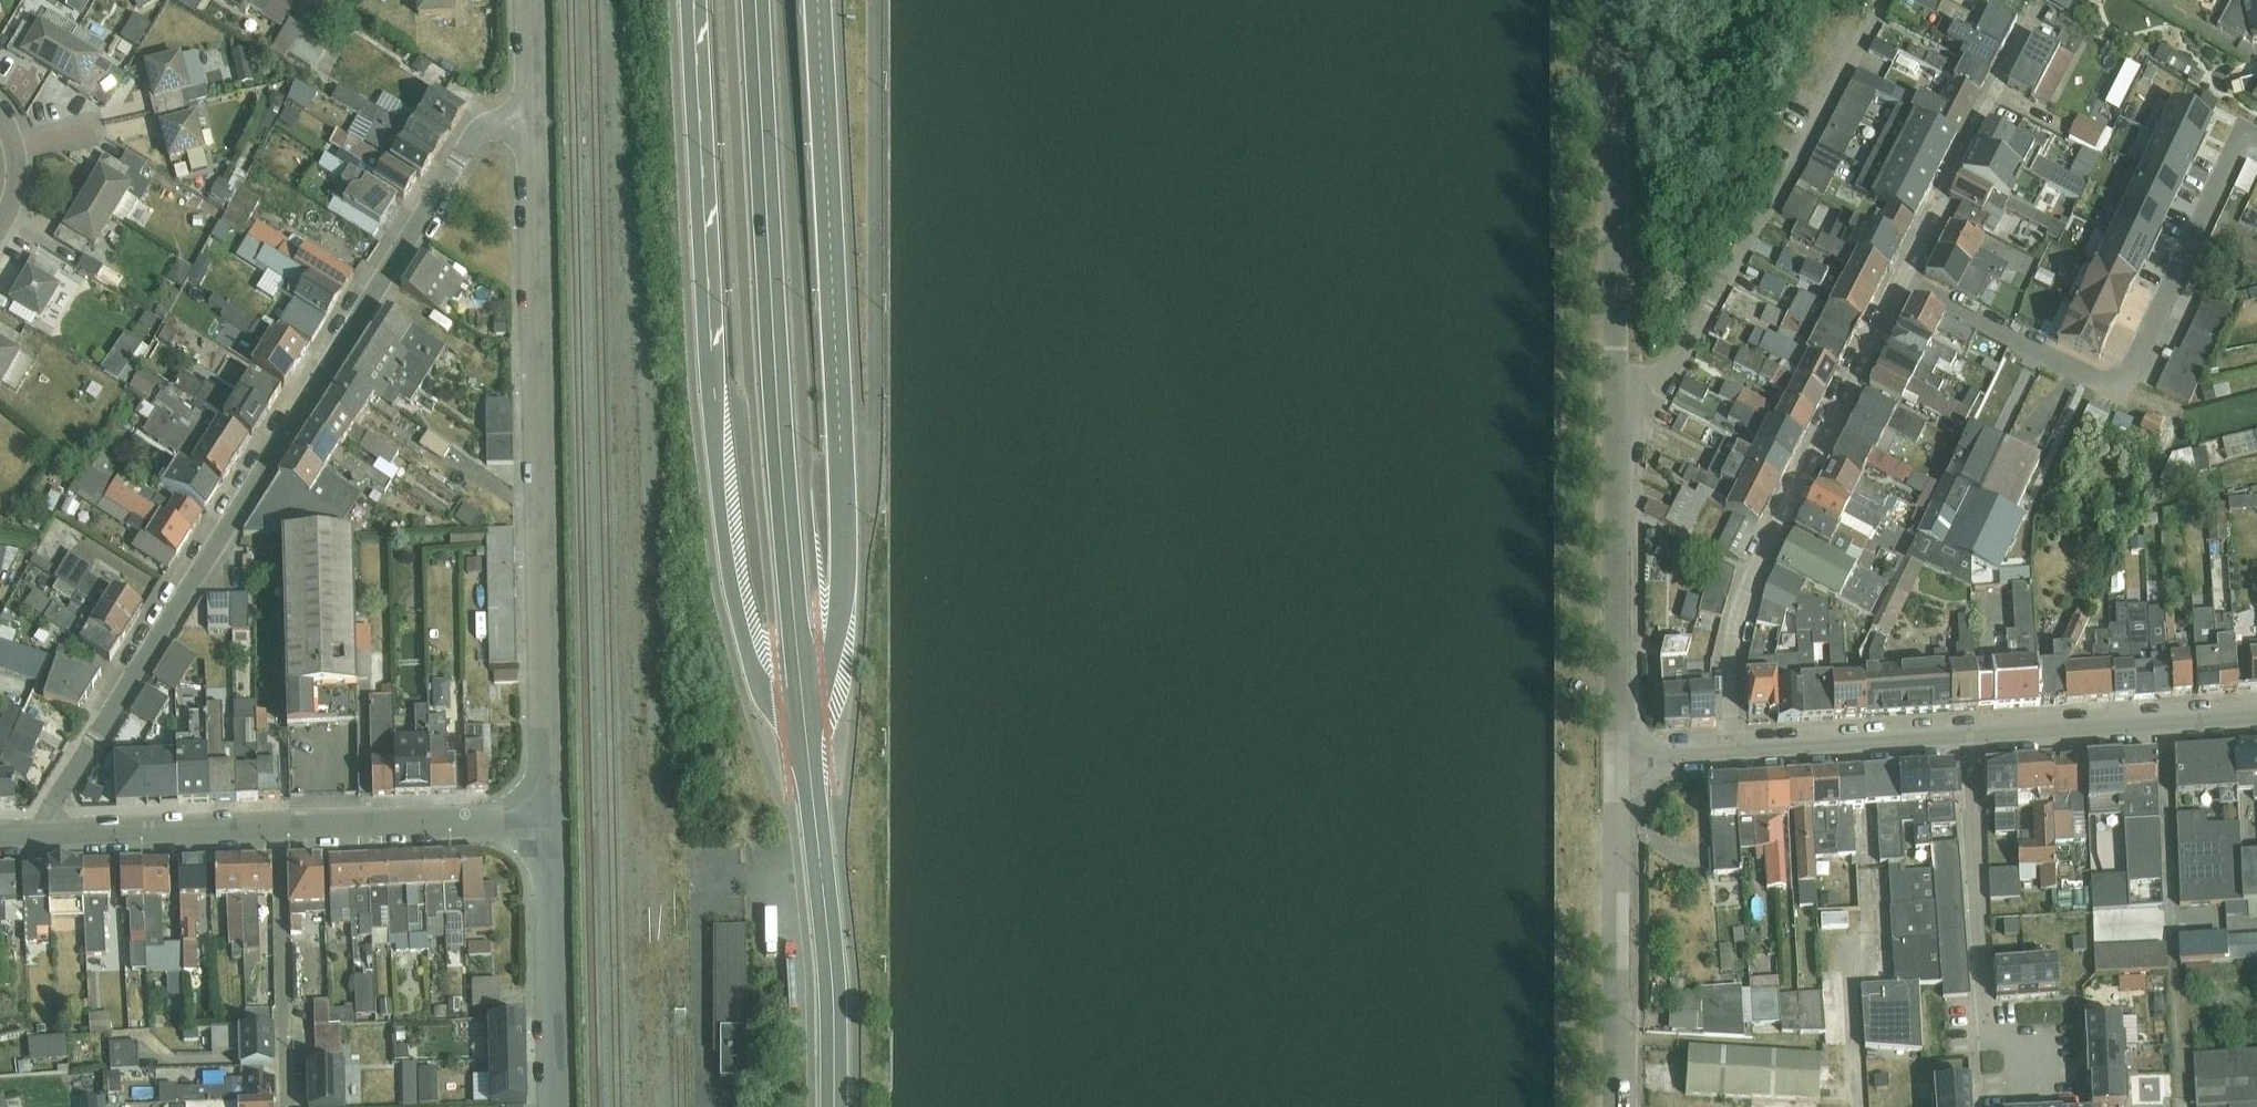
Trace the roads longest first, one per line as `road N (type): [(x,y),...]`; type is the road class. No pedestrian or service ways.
road 1 (residential): [(534,109),(478,131),(54,802),(46,839)]
road 2 (secondary): [(694,0),(715,474),(730,580),(754,671),(808,753)]
road 3 (secondary): [(805,727),(833,648),(846,552),(818,0)]
road 4 (secondary): [(805,727),(756,0)]
road 5 (tertiary): [(548,819),(534,109)]
road 6 (residential): [(1903,277),(2104,380),(2132,366),(2245,125),(2256,132)]
road 7 (residential): [(1728,751),(1734,632),(1748,579),(1903,277)]
road 8 (residential): [(1883,0),(1675,367),(1618,405)]
road 9 (unclassified): [(1618,405),(1616,0)]
road 10 (secondary): [(834,1106),(834,1001),(808,753)]
road 11 (unclassified): [(1616,757),(1618,405)]
road 12 (unclassified): [(1617,1106),(1616,757)]
road 13 (unclassified): [(1967,733),(1985,1041)]
road 14 (tertiary): [(2256,713),(1967,733)]
road 15 (tertiary): [(553,1106),(548,819)]
road 16 (residential): [(1903,277),(2024,25)]
road 17 (residential): [(281,828),(286,1106)]
road 18 (tertiary): [(281,828),(548,819)]
road 19 (tertiary): [(1967,733),(1728,751)]
road 20 (tertiary): [(46,839),(281,828)]
road 21 (unclassified): [(1985,1041),(2043,1038),(2046,1103)]

